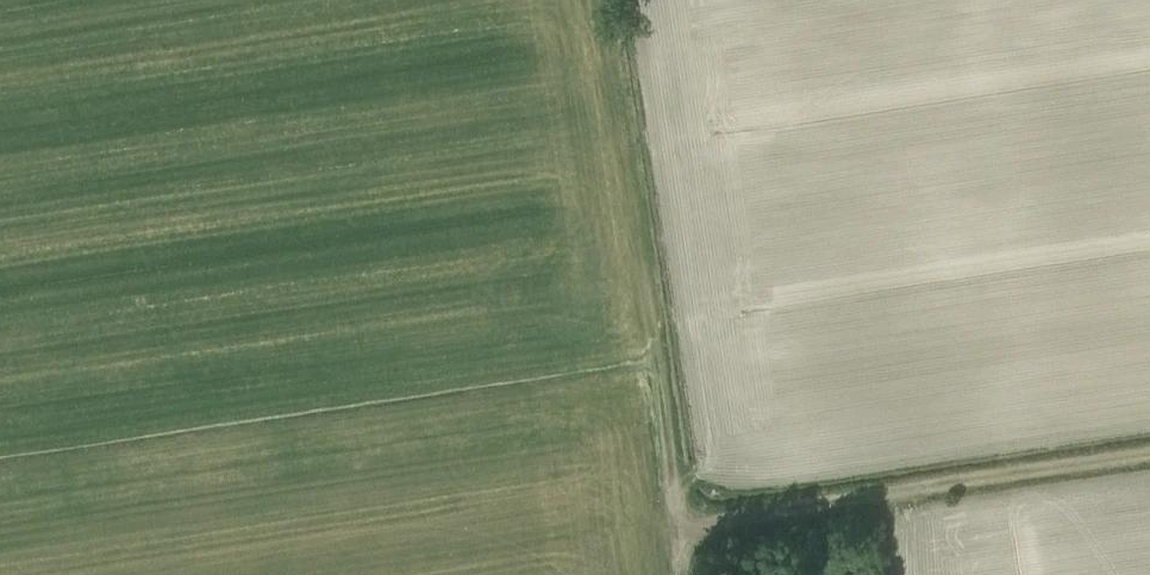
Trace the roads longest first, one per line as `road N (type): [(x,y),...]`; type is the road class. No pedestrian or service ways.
road 1 (track): [(682,523),(601,0)]
road 2 (track): [(682,523),(1149,452)]

